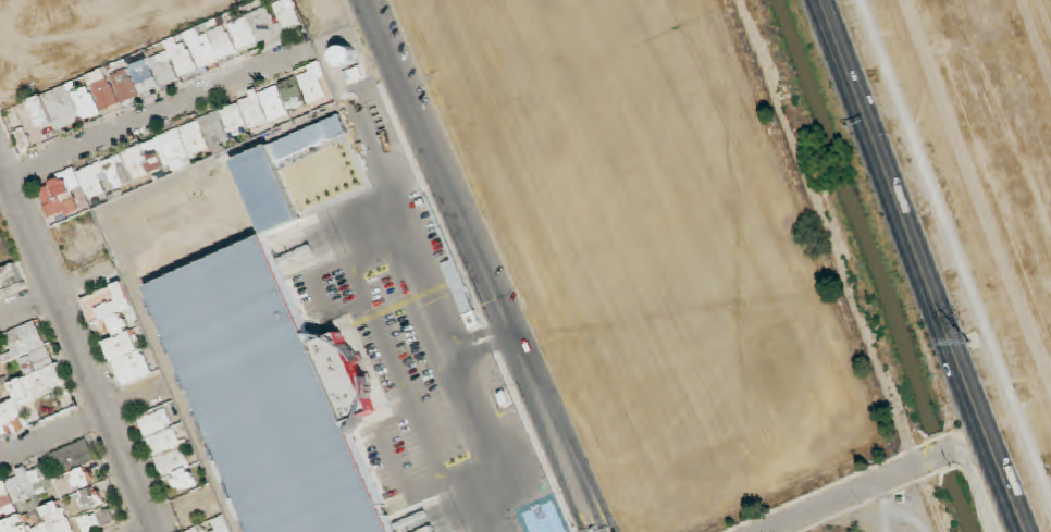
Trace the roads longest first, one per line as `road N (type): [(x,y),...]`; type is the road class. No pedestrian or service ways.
road 1 (trunk): [(1022,531),(821,0)]
road 2 (residential): [(161,531),(0,156)]
road 3 (residential): [(11,180),(306,46)]
road 4 (residential): [(768,531),(920,466)]
road 5 (trunk): [(920,466),(959,453),(968,458),(998,531)]

